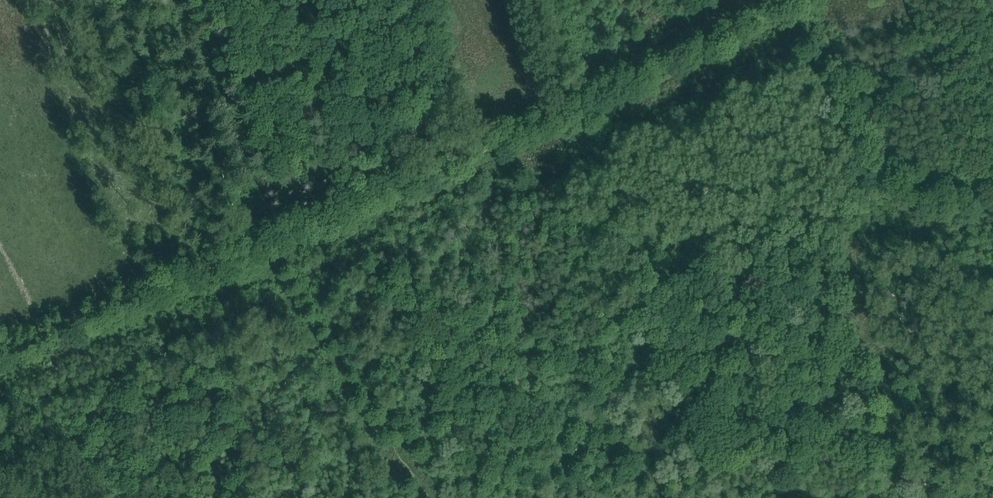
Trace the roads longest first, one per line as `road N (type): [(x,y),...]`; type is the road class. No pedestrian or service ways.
road 1 (track): [(288,242),(0,355)]
road 2 (track): [(562,115),(288,242)]
road 3 (track): [(798,0),(562,115)]
road 4 (track): [(562,115),(525,0)]

